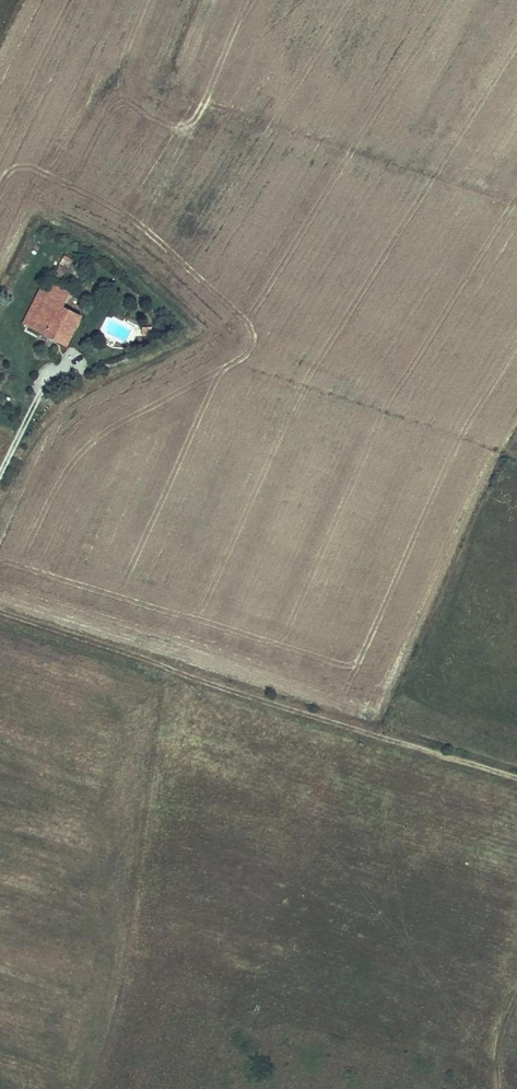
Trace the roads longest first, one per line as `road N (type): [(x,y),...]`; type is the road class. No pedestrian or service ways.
road 1 (track): [(516,776),(0,613)]

